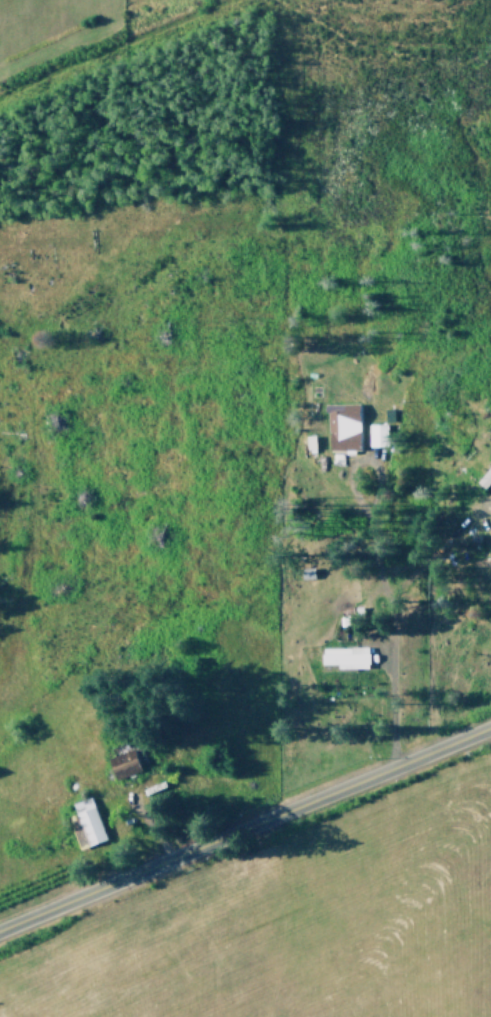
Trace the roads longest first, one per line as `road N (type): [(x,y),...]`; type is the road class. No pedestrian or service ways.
road 1 (tertiary): [(0,925),(490,725)]

